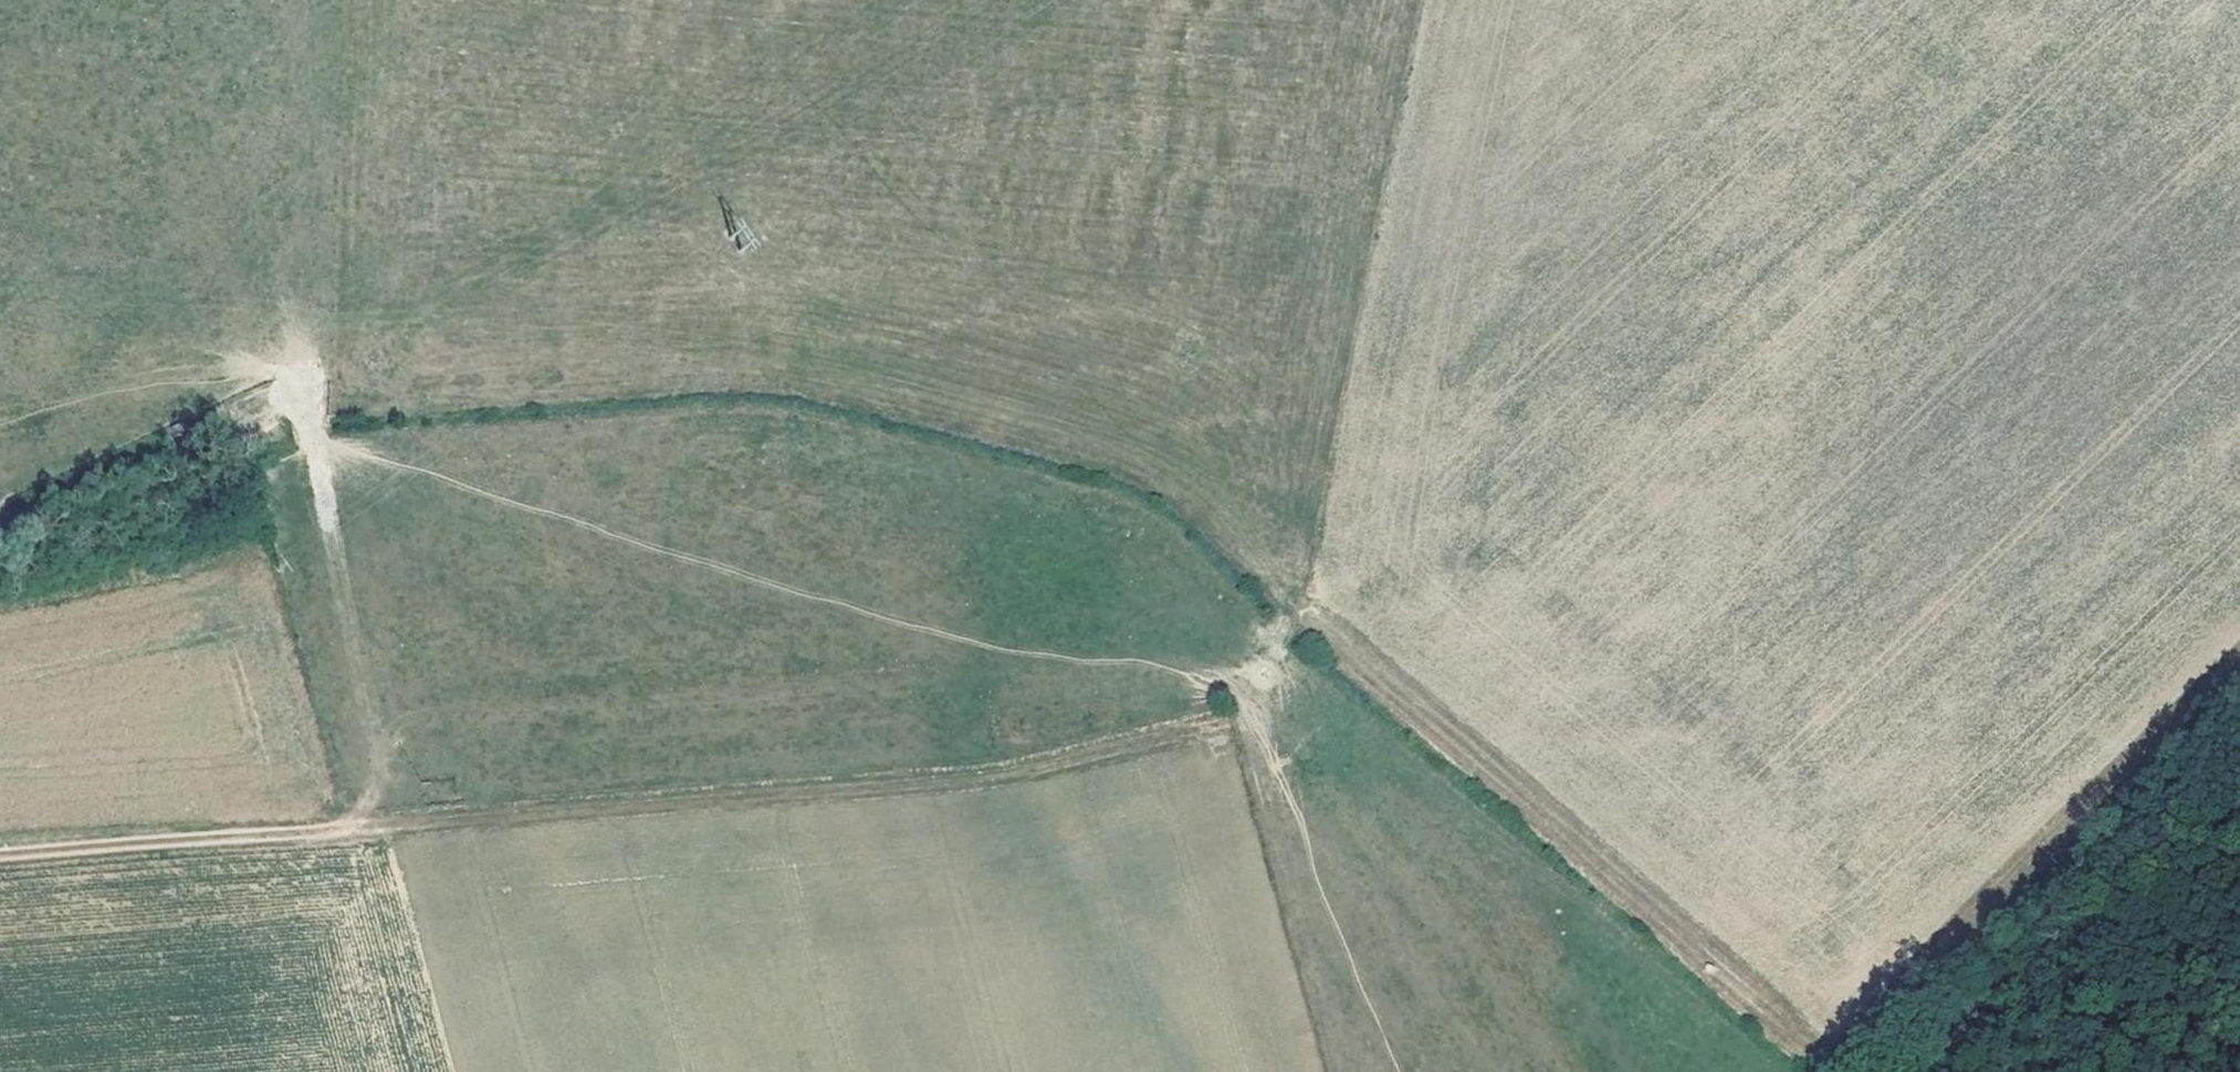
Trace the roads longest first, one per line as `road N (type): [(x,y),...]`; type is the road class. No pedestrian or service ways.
road 1 (track): [(383,826),(0,853)]

